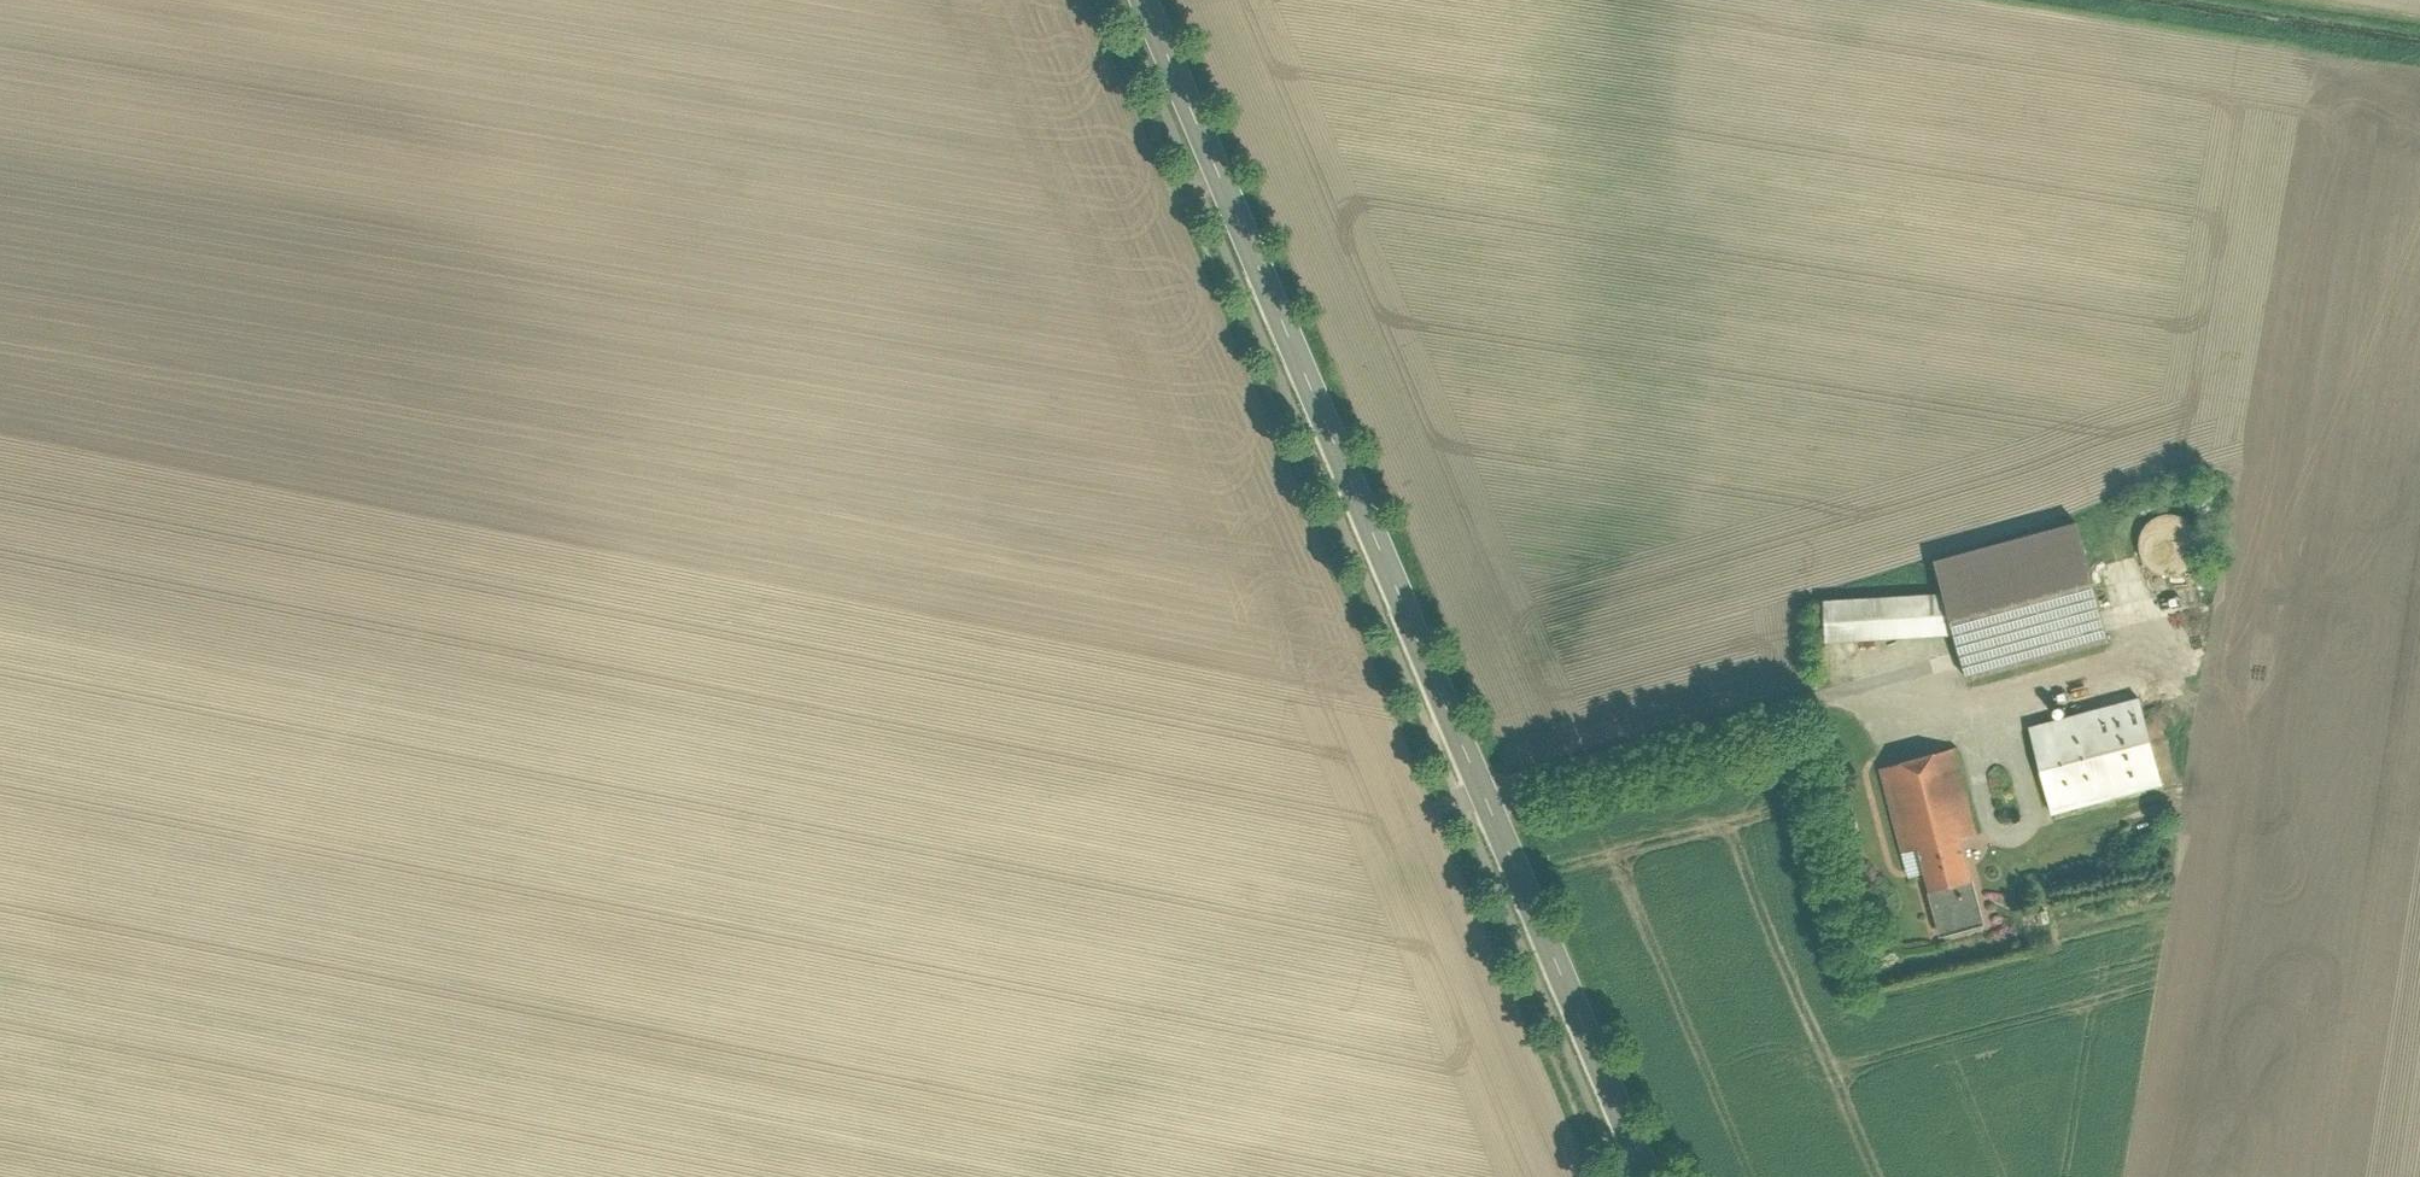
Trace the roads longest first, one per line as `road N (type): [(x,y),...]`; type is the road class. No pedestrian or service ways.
road 1 (tertiary): [(1145,0),(1651,1176)]

